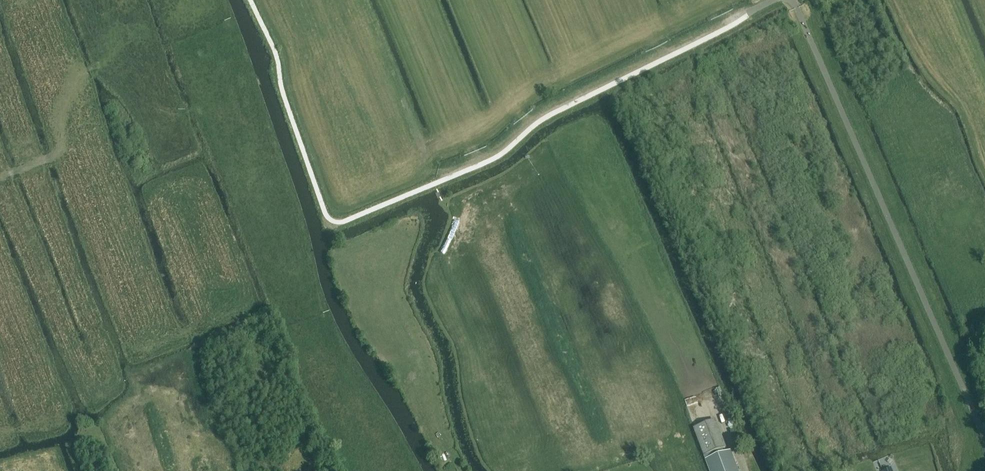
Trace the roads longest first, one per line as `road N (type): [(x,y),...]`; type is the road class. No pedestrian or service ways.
road 1 (unclassified): [(793,0),(984,443)]
road 2 (track): [(750,11),(543,110),(488,153),(431,171)]
road 3 (track): [(412,0),(476,158)]

